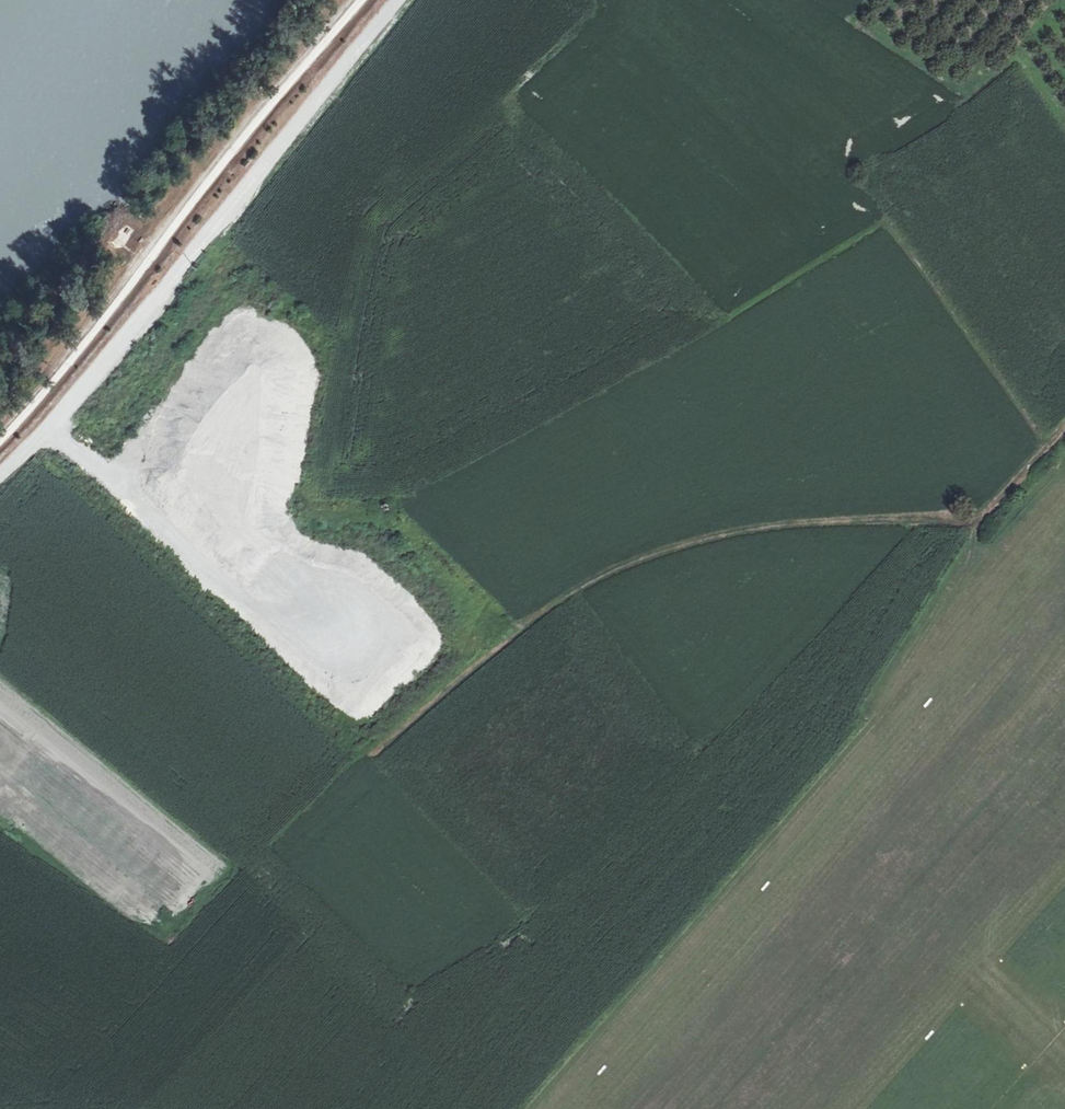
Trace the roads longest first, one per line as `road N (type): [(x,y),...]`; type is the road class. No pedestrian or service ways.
road 1 (track): [(0,476),(398,0)]
road 2 (track): [(0,422),(345,0)]
road 3 (track): [(970,527),(1064,423)]

